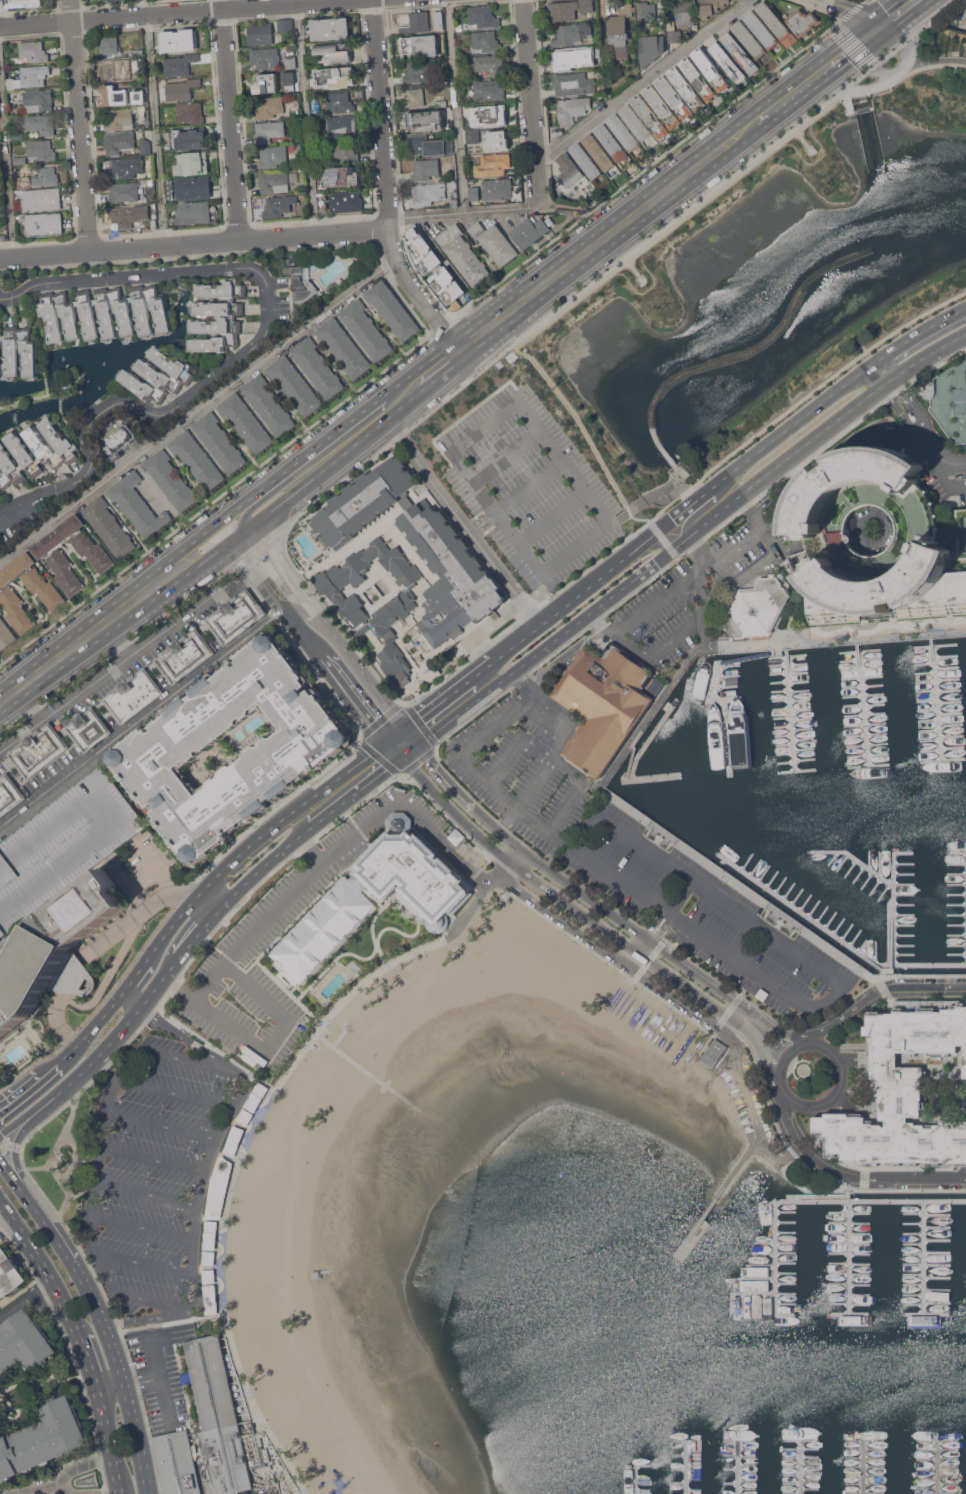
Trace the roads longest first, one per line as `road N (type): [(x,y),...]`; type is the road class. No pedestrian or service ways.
road 1 (residential): [(0,299),(49,282),(249,268),(265,279),(268,312),(257,343),(166,412),(109,404),(84,430),(85,472),(0,518)]
road 2 (residential): [(965,985),(880,989),(809,1035),(771,1027),(499,834),(418,744)]
road 3 (residential): [(400,756),(508,858),(745,1026),(800,1148),(858,1178)]
road 4 (residential): [(0,258),(387,225)]
road 5 (residential): [(371,0),(390,243),(400,272),(458,348)]
road 6 (secondary): [(747,127),(458,348)]
road 7 (residential): [(0,26),(320,0)]
road 8 (tertiary): [(418,744),(670,549)]
road 9 (tertiary): [(670,549),(890,380)]
road 10 (residential): [(403,725),(281,560),(277,505)]
road 11 (tertiary): [(387,739),(254,839),(188,903)]
road 12 (residential): [(68,0),(87,251)]
road 13 (residential): [(219,0),(238,240)]
road 14 (secondary): [(0,702),(179,568)]
road 15 (tertiary): [(664,524),(494,657)]
road 16 (tertiary): [(143,1470),(125,1387),(75,1271)]
road 17 (residential): [(523,0),(537,207)]
road 18 (tertiary): [(75,1271),(71,1249),(15,1161),(17,1138),(50,1097)]
road 19 (tertiary): [(875,360),(716,485)]
road 20 (tertiary): [(0,1204),(78,1338)]
road 21 (tertiary): [(207,917),(312,825)]
road 22 (residential): [(779,1083),(808,1107),(835,1094),(840,1065),(828,1049),(807,1043)]
road 23 (secondary): [(851,46),(747,127)]
road 24 (tertiary): [(75,1271),(0,1166)]
road 25 (tertiary): [(50,1097),(140,1007)]
road 26 (secondary): [(390,403),(292,481)]

